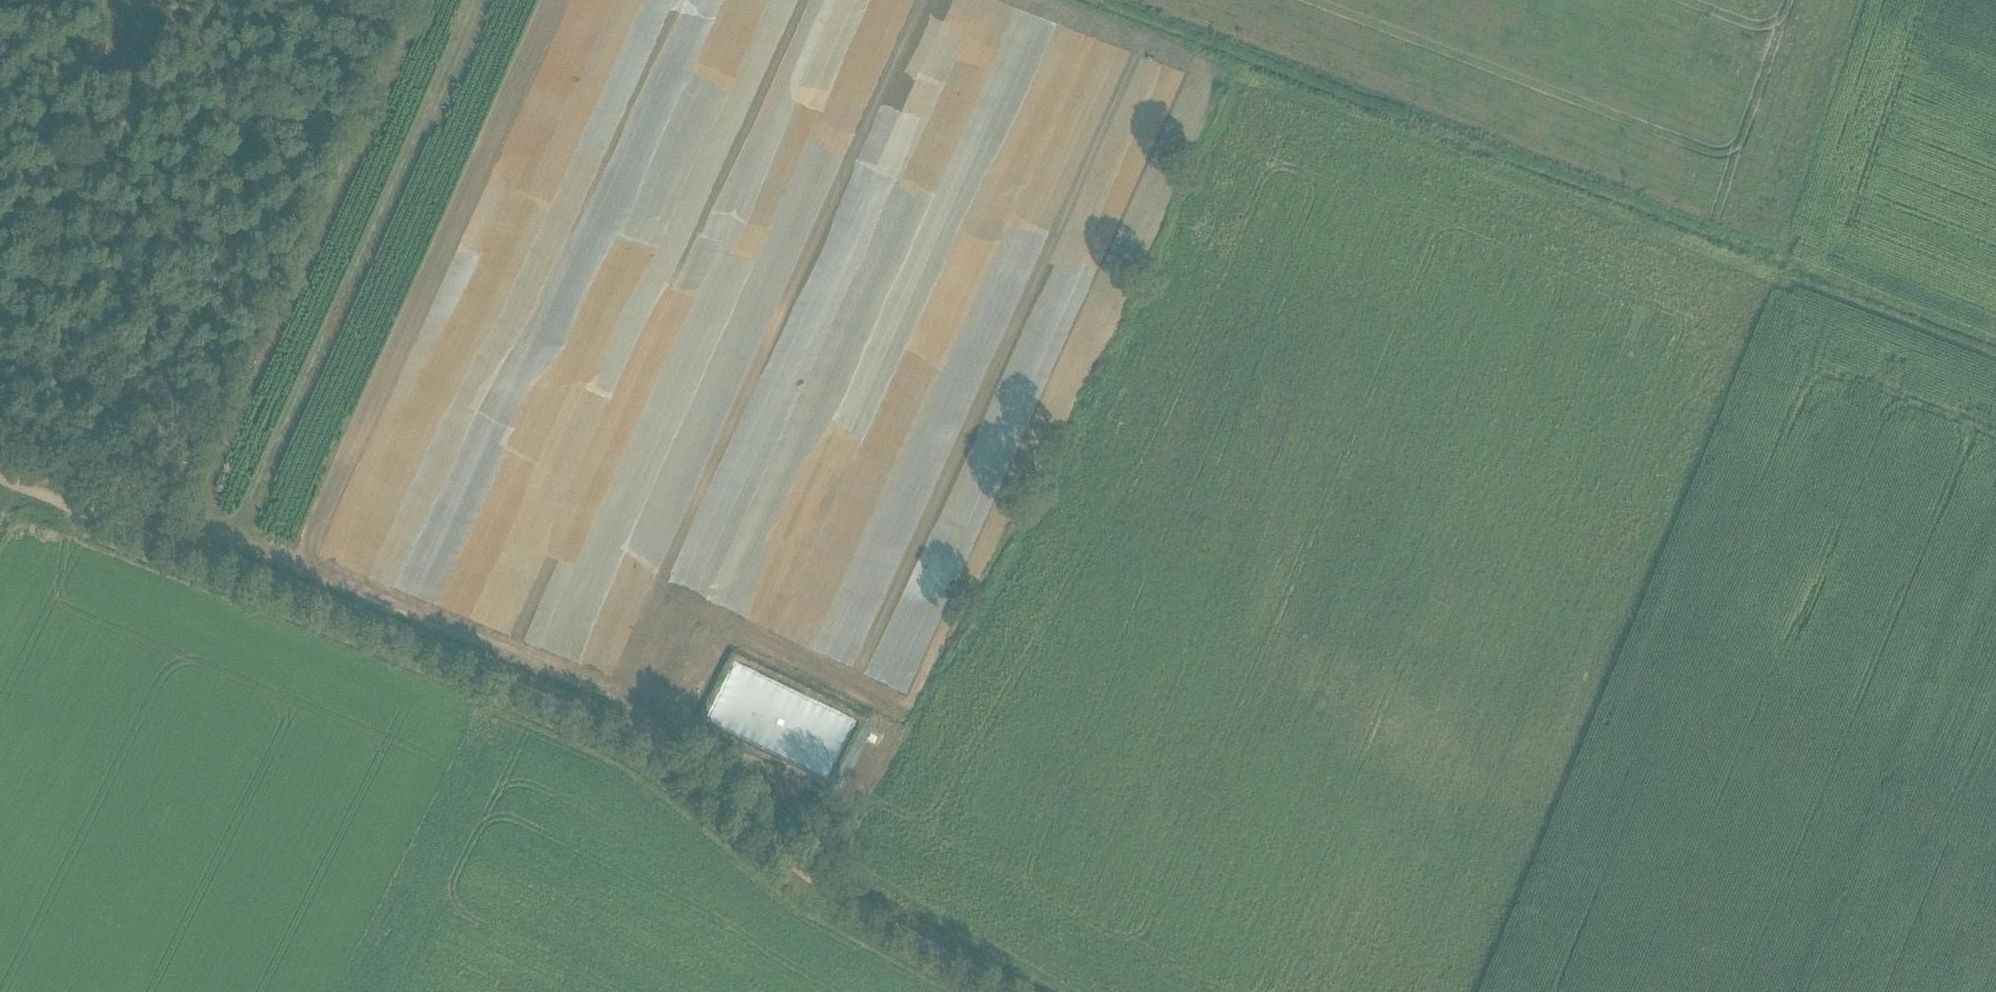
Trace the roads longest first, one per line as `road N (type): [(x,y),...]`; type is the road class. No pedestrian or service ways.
road 1 (unclassified): [(1008,991),(845,901),(628,735),(0,476)]

